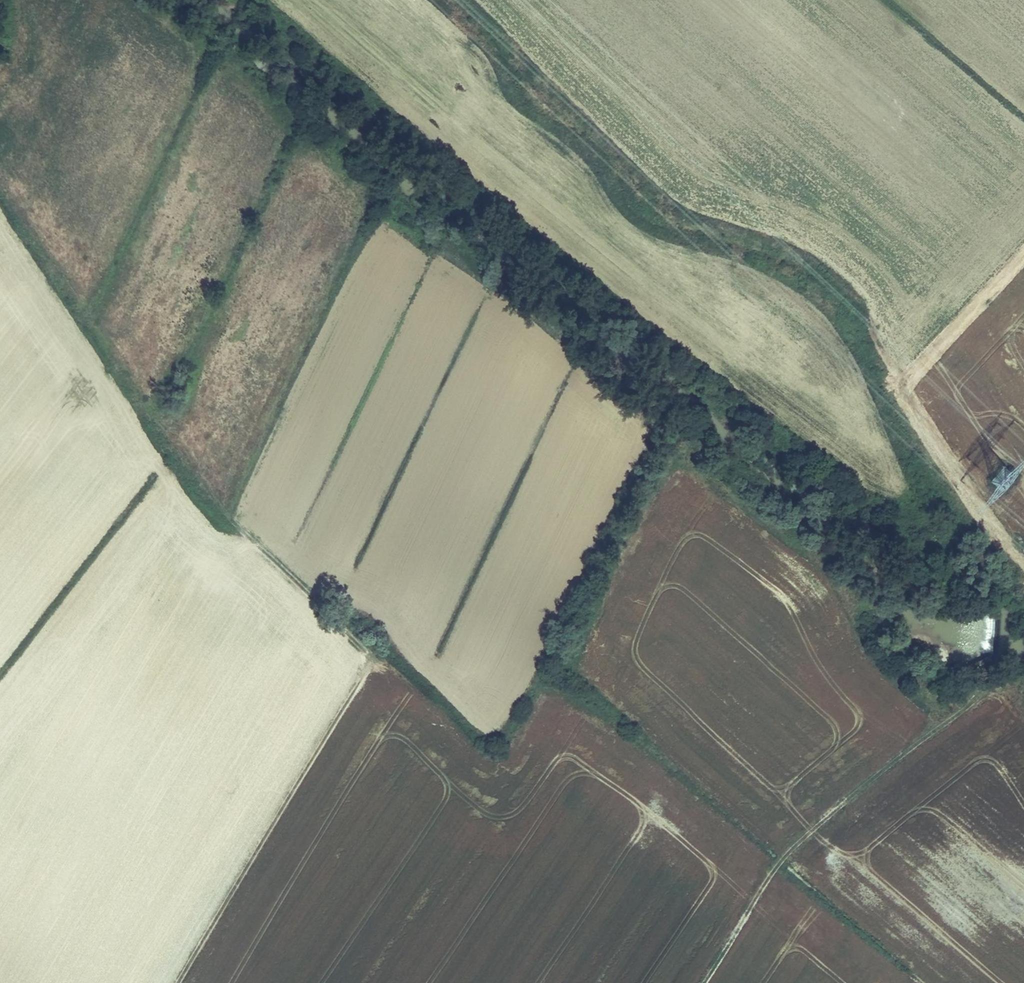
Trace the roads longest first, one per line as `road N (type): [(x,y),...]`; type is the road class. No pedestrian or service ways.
road 1 (track): [(229,517),(358,638),(372,666),(181,982)]
road 2 (track): [(703,982),(779,867),(818,826),(988,690),(1012,690),(1023,700)]
road 3 (track): [(927,360),(1023,254)]

